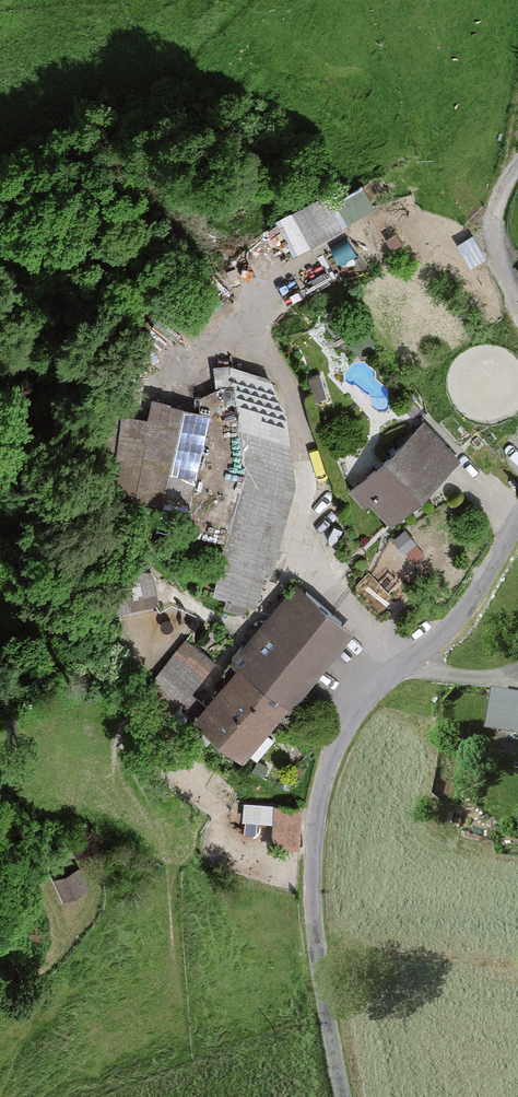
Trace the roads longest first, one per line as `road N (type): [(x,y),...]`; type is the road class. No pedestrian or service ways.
road 1 (unclassified): [(517,524),(462,616),(362,706),(330,758),(313,822),(312,904),(340,1096)]

